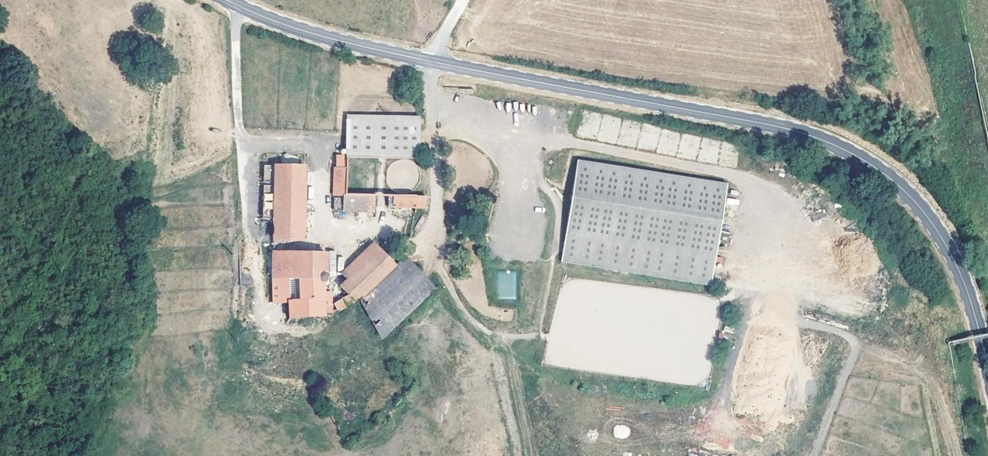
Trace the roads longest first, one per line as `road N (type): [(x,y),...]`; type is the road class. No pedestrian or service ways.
road 1 (secondary): [(987,387),(949,251),(901,189),(849,154),(778,130),(345,46),(218,0)]
road 2 (track): [(541,338),(487,330),(469,318),(438,269),(428,64),(465,0)]

